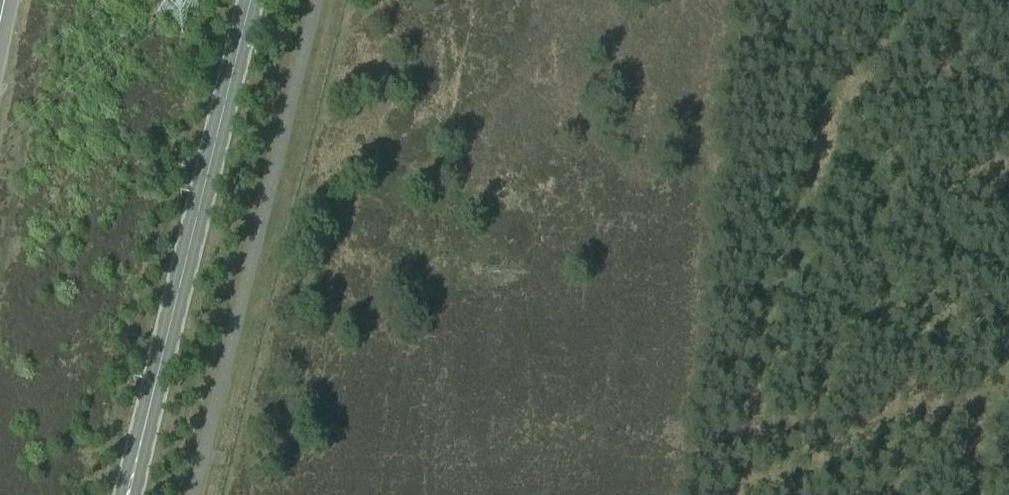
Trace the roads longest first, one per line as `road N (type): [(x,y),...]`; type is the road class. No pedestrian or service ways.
road 1 (primary): [(129,494),(252,0)]

